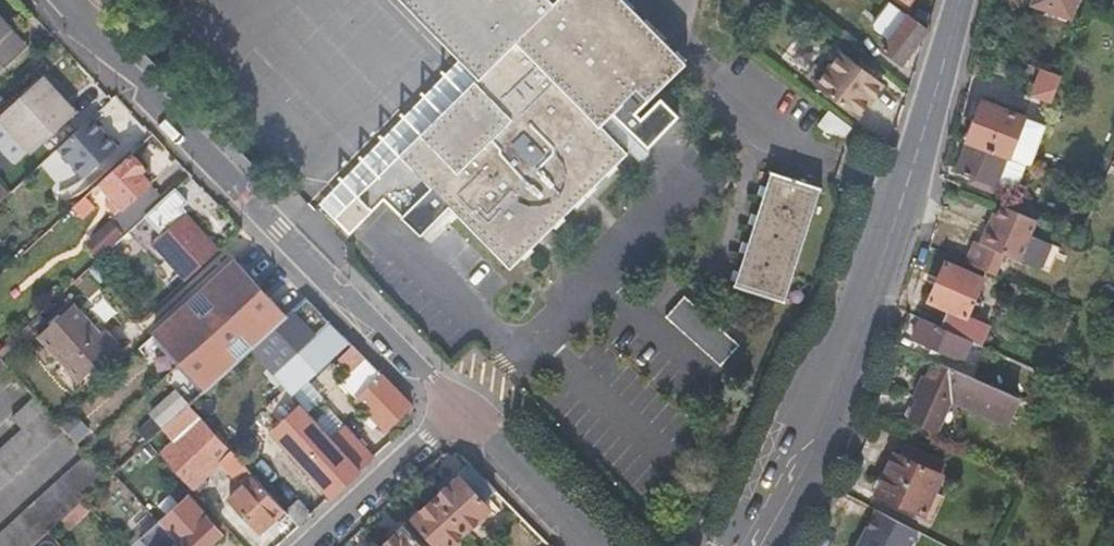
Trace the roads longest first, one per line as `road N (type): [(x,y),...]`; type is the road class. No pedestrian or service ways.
road 1 (tertiary): [(747,545),(811,437),(875,285),(963,0)]
road 2 (residential): [(44,0),(454,408)]
road 3 (residential): [(305,545),(454,408)]
road 4 (residential): [(454,408),(588,545)]

